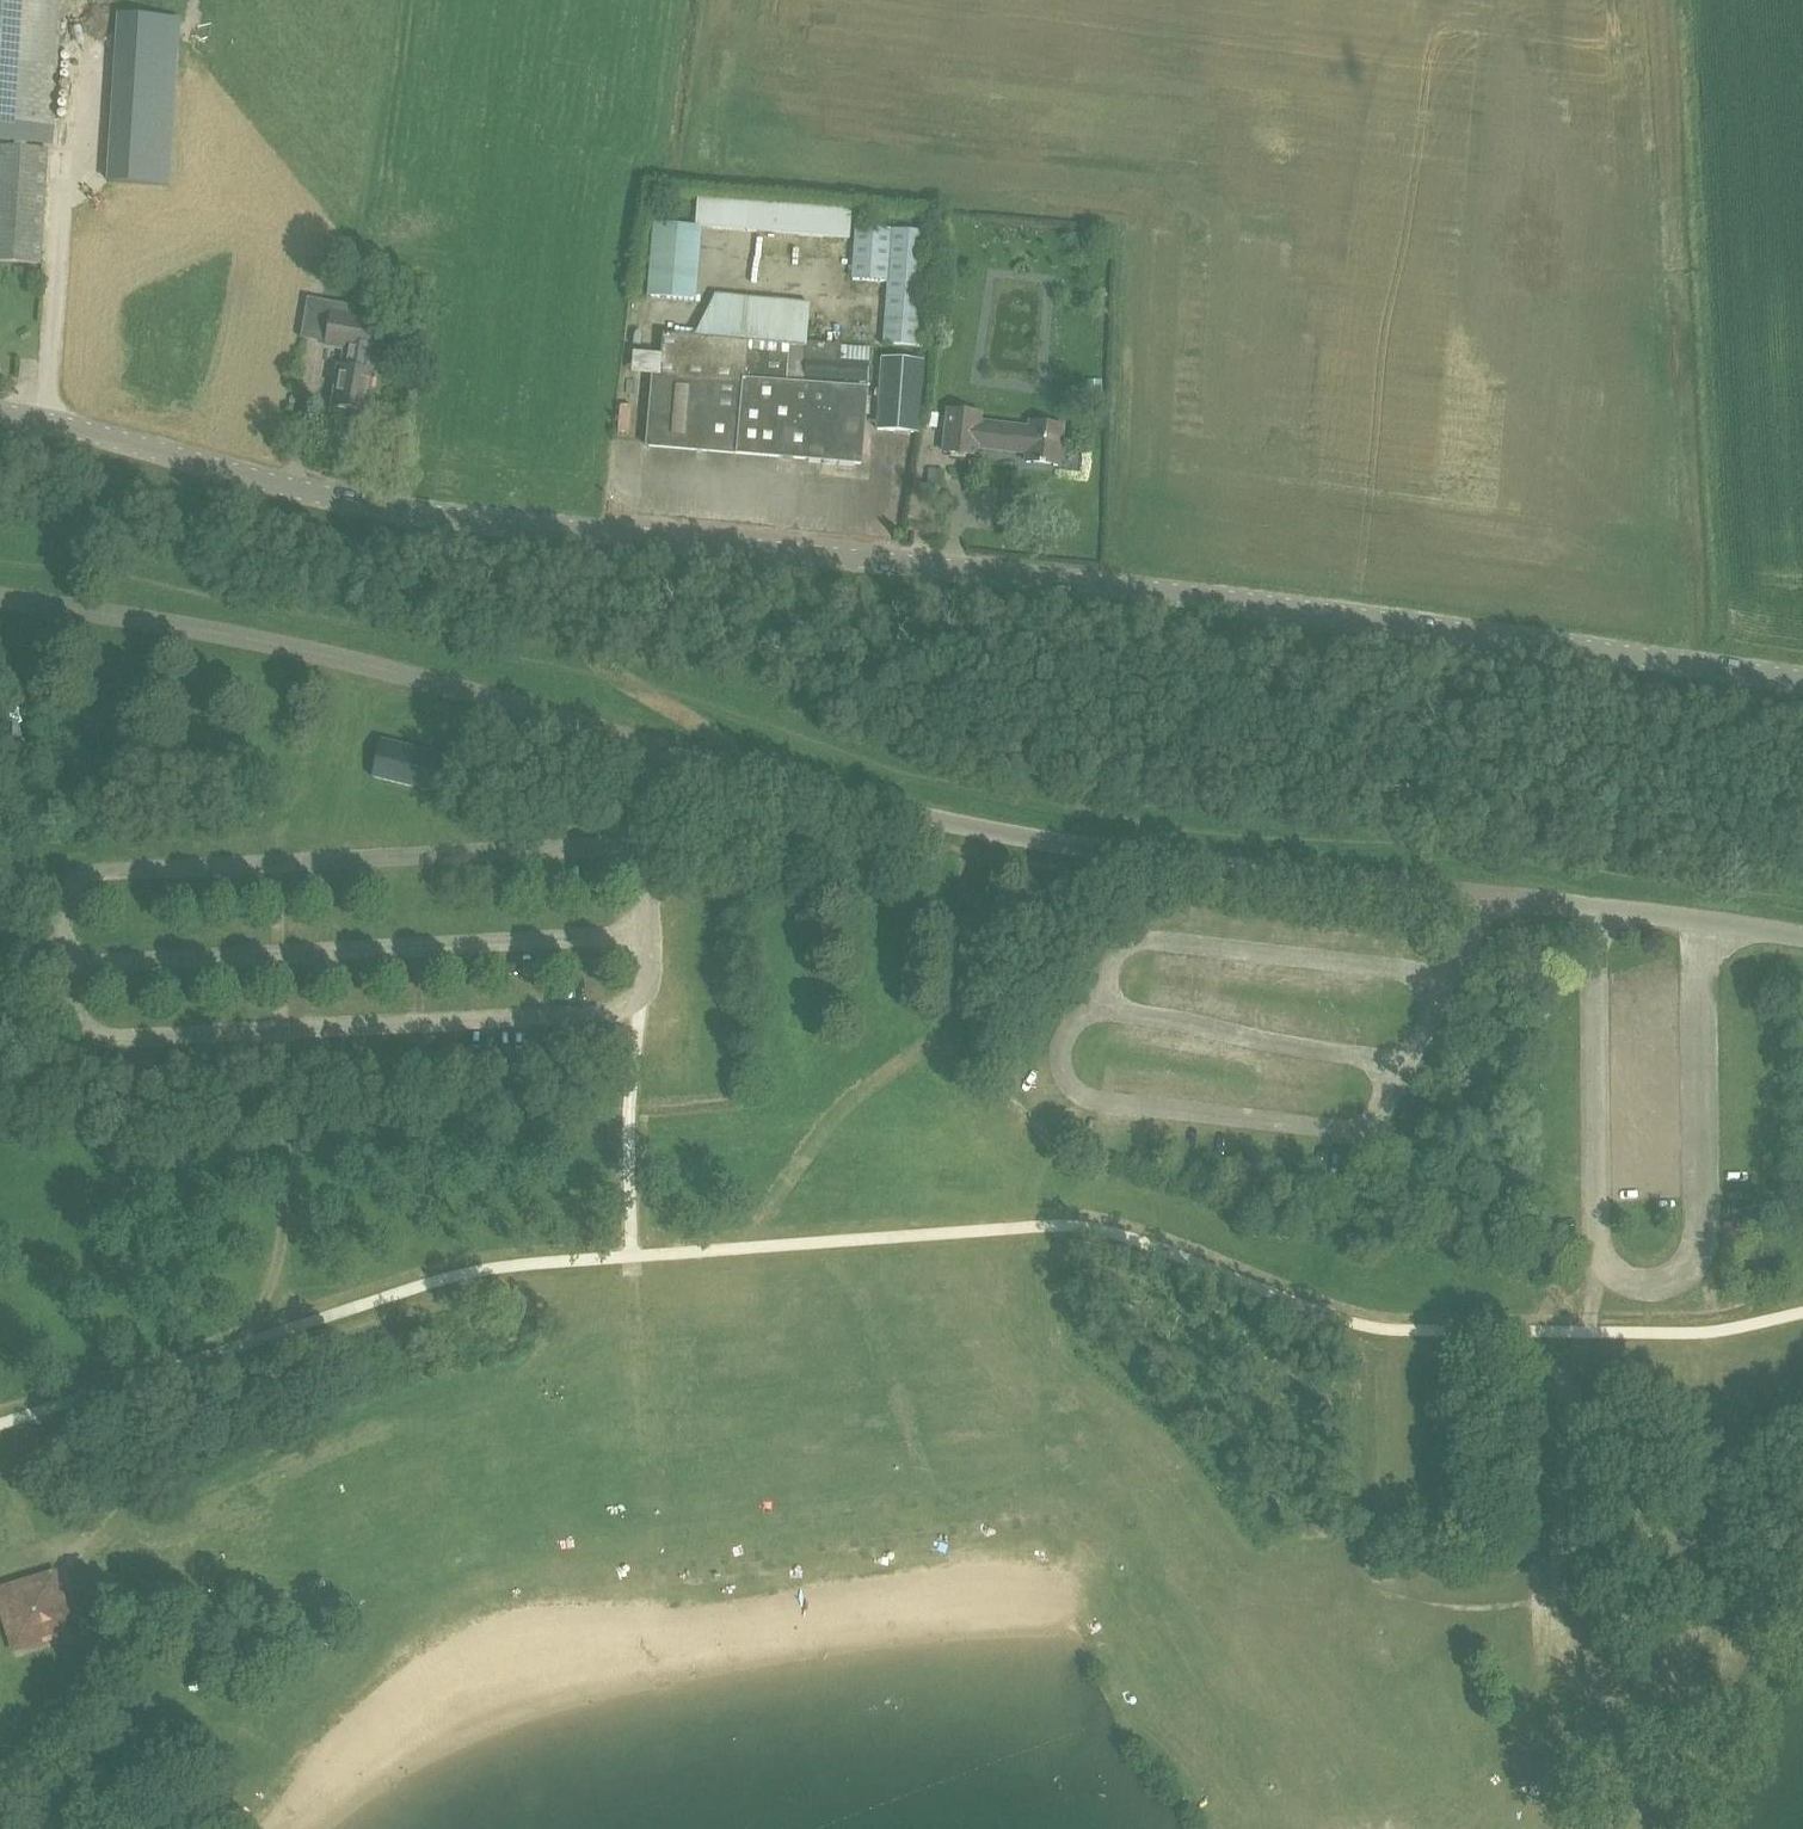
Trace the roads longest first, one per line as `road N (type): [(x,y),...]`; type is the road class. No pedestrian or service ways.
road 1 (tertiary): [(0,414),(390,507),(1186,594),(1802,680)]

